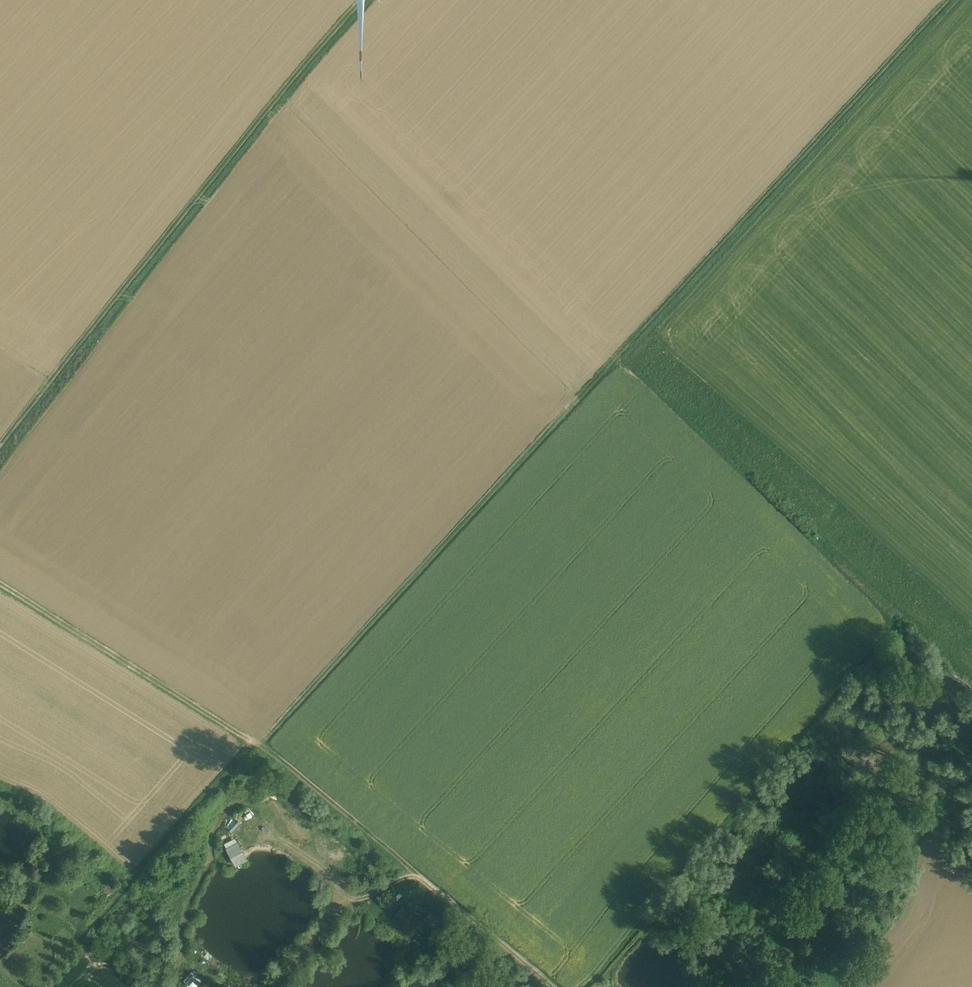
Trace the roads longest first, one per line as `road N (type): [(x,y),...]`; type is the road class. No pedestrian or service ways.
road 1 (track): [(948,0),(74,942)]
road 2 (track): [(363,0),(0,446)]
road 3 (track): [(406,869),(248,740),(0,584)]

